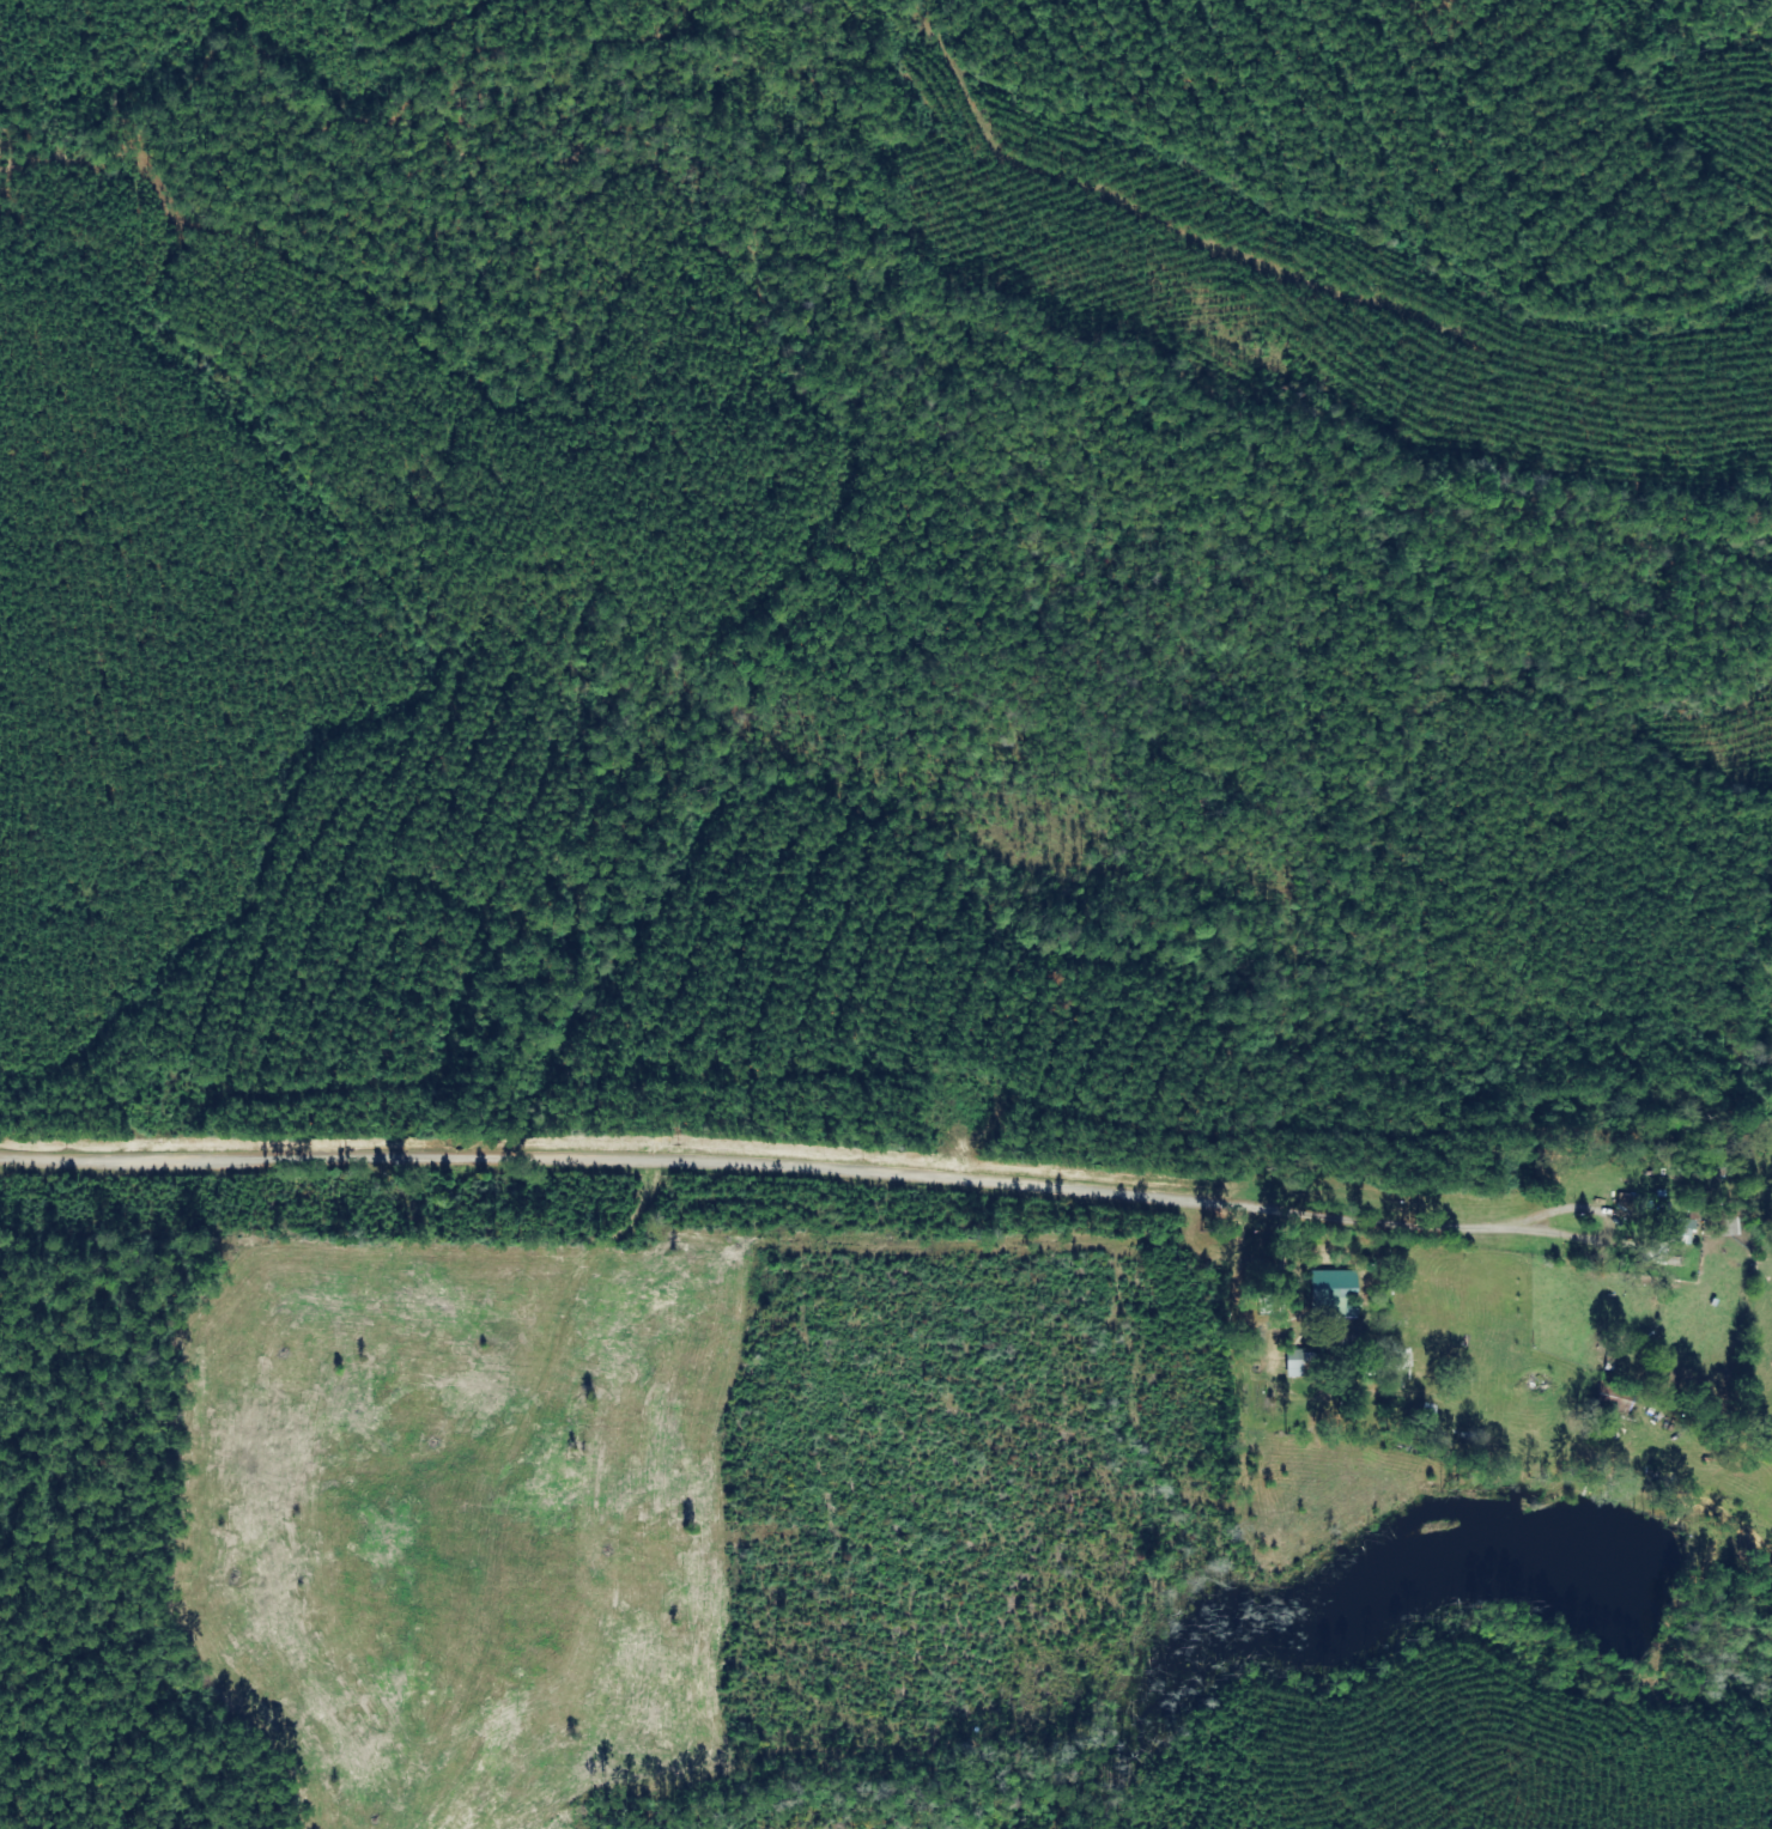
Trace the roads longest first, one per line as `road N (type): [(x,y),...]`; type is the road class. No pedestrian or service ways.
road 1 (residential): [(1504,1270),(691,1174),(0,1158)]

